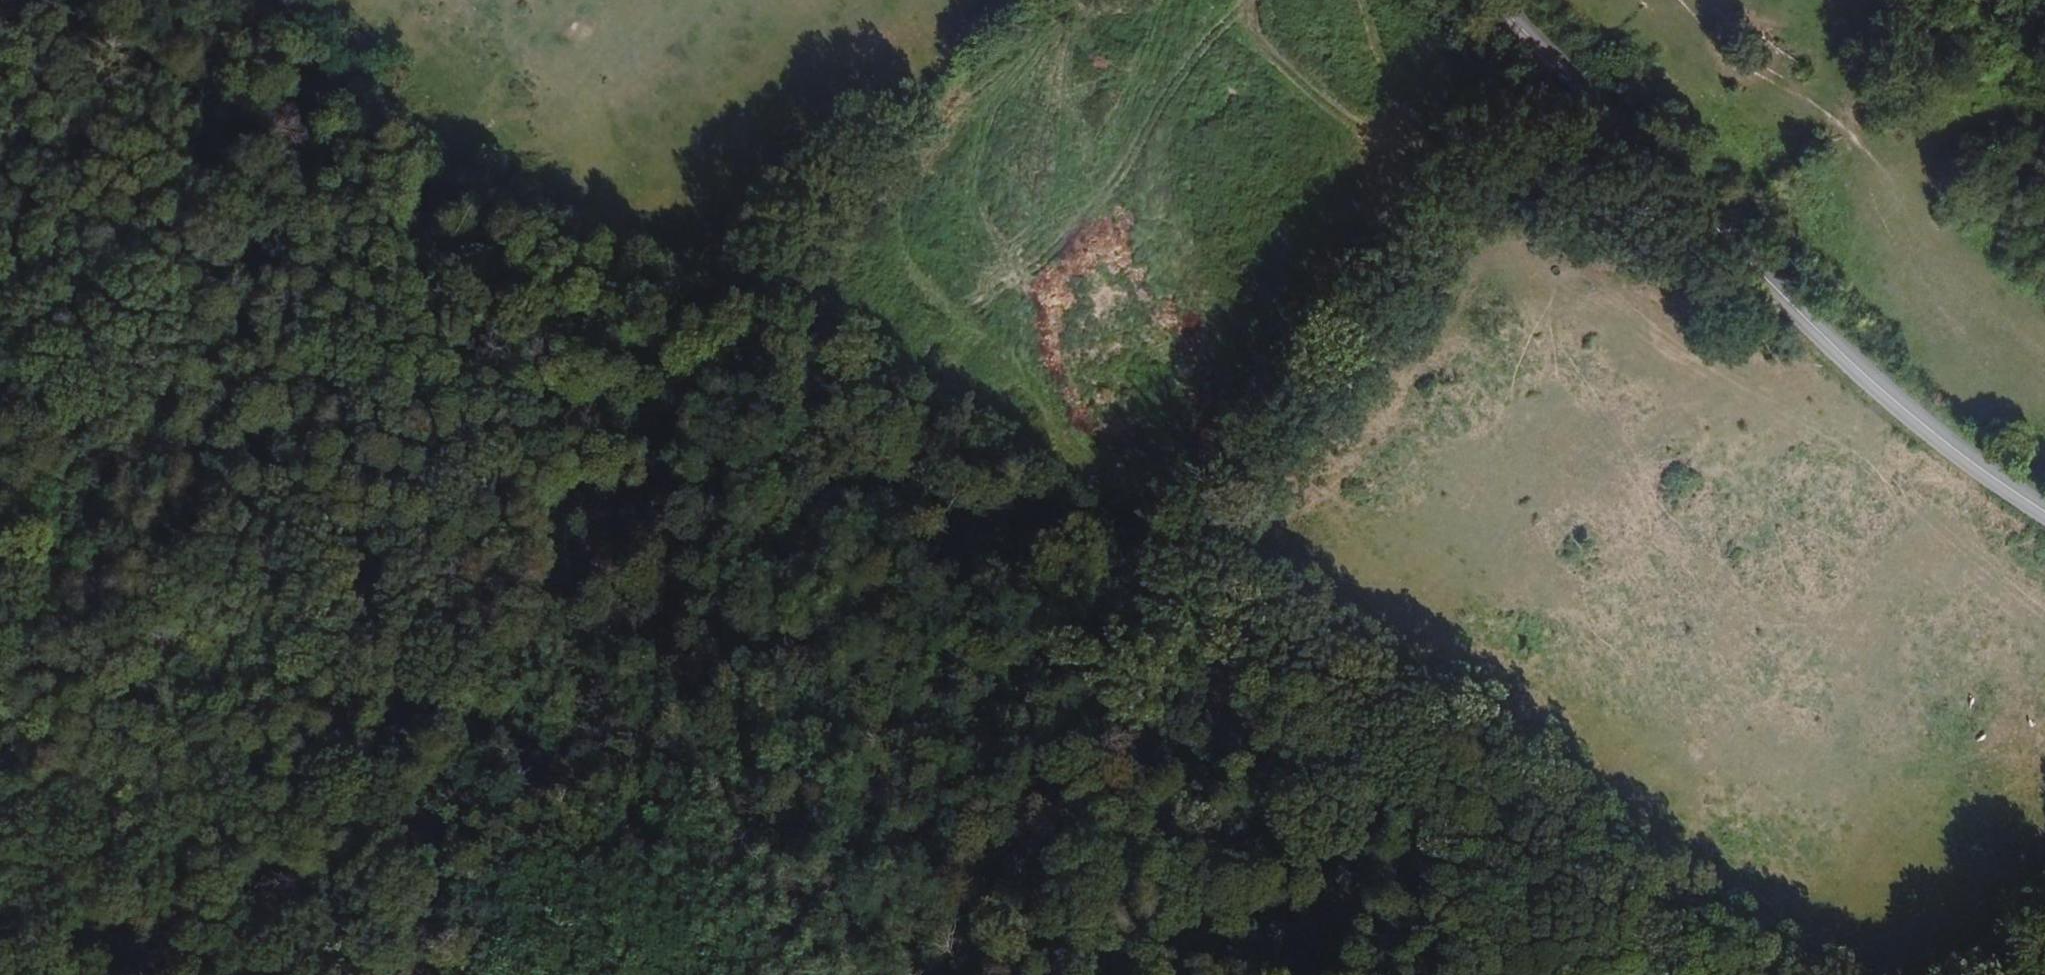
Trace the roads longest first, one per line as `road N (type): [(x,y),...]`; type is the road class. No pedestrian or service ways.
road 1 (tertiary): [(2044,511),(1857,368),(1493,0)]

